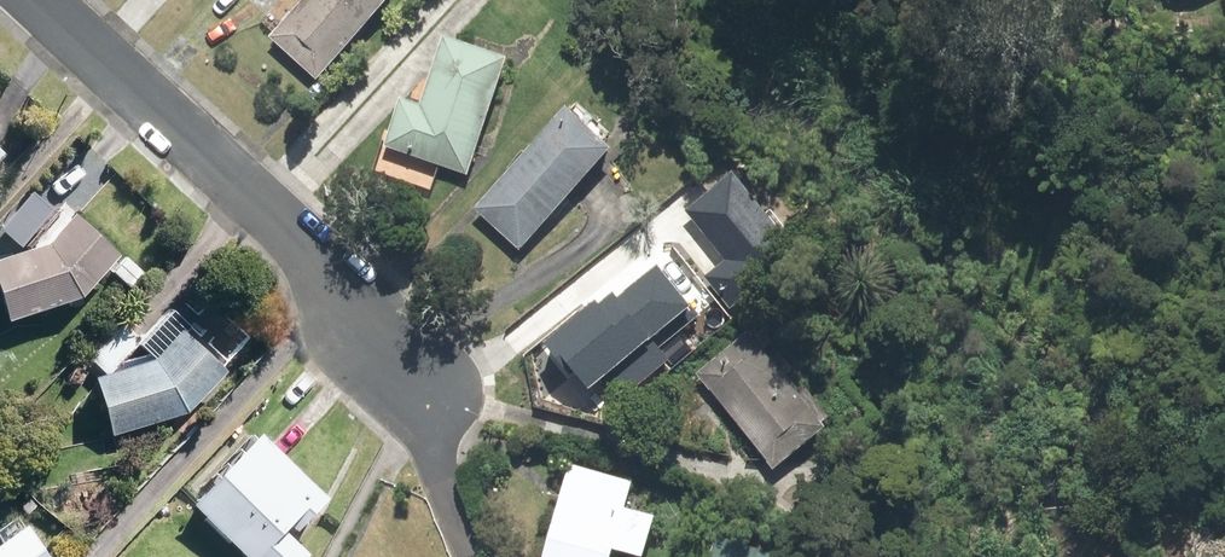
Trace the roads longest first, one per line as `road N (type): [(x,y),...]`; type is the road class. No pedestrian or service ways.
road 1 (residential): [(39,0),(311,256),(429,399)]

